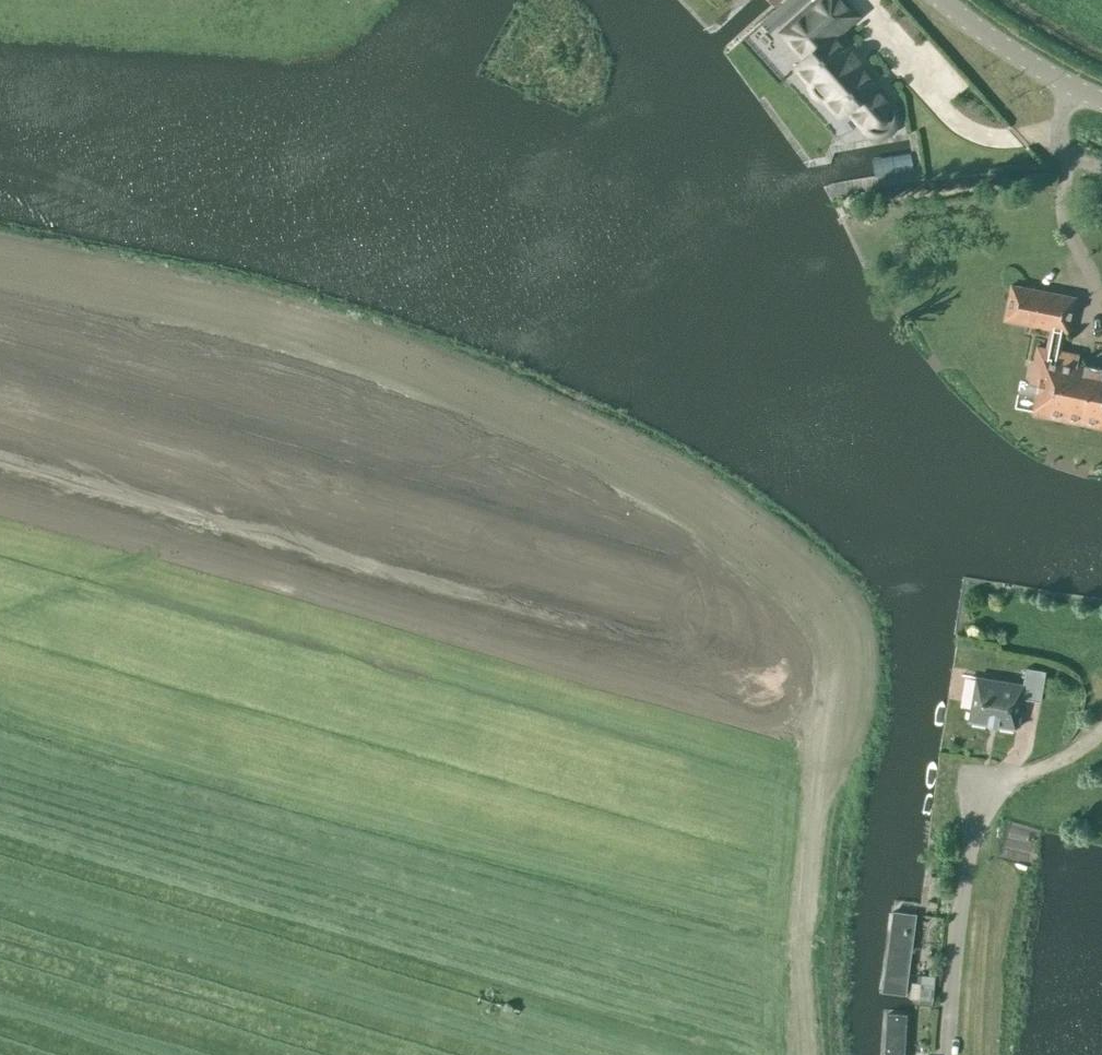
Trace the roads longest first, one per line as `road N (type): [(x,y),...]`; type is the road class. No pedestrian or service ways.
road 1 (residential): [(947,1054),(963,871),(999,791)]
road 2 (tertiary): [(1101,101),(1017,56),(942,0)]

